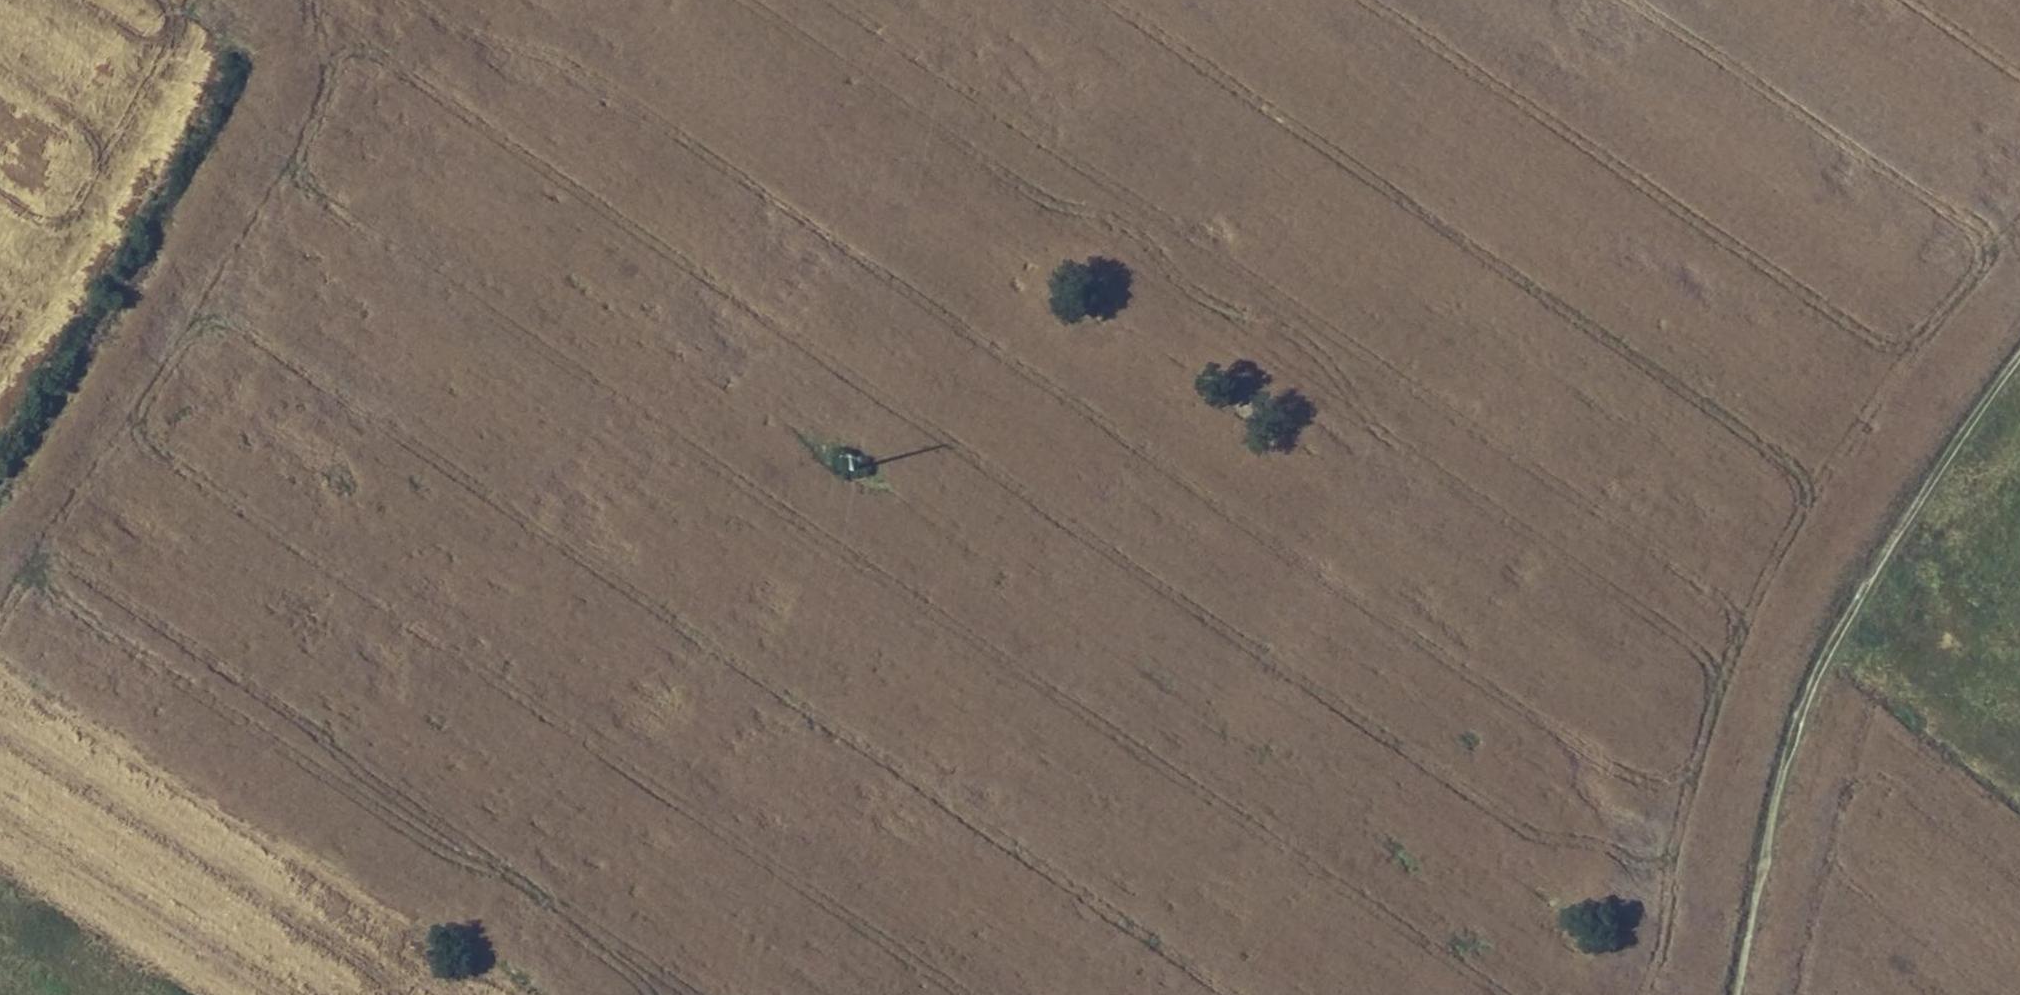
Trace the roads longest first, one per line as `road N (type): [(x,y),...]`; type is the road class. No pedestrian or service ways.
road 1 (track): [(1739,994),(1782,744),(1852,583),(2019,359)]

